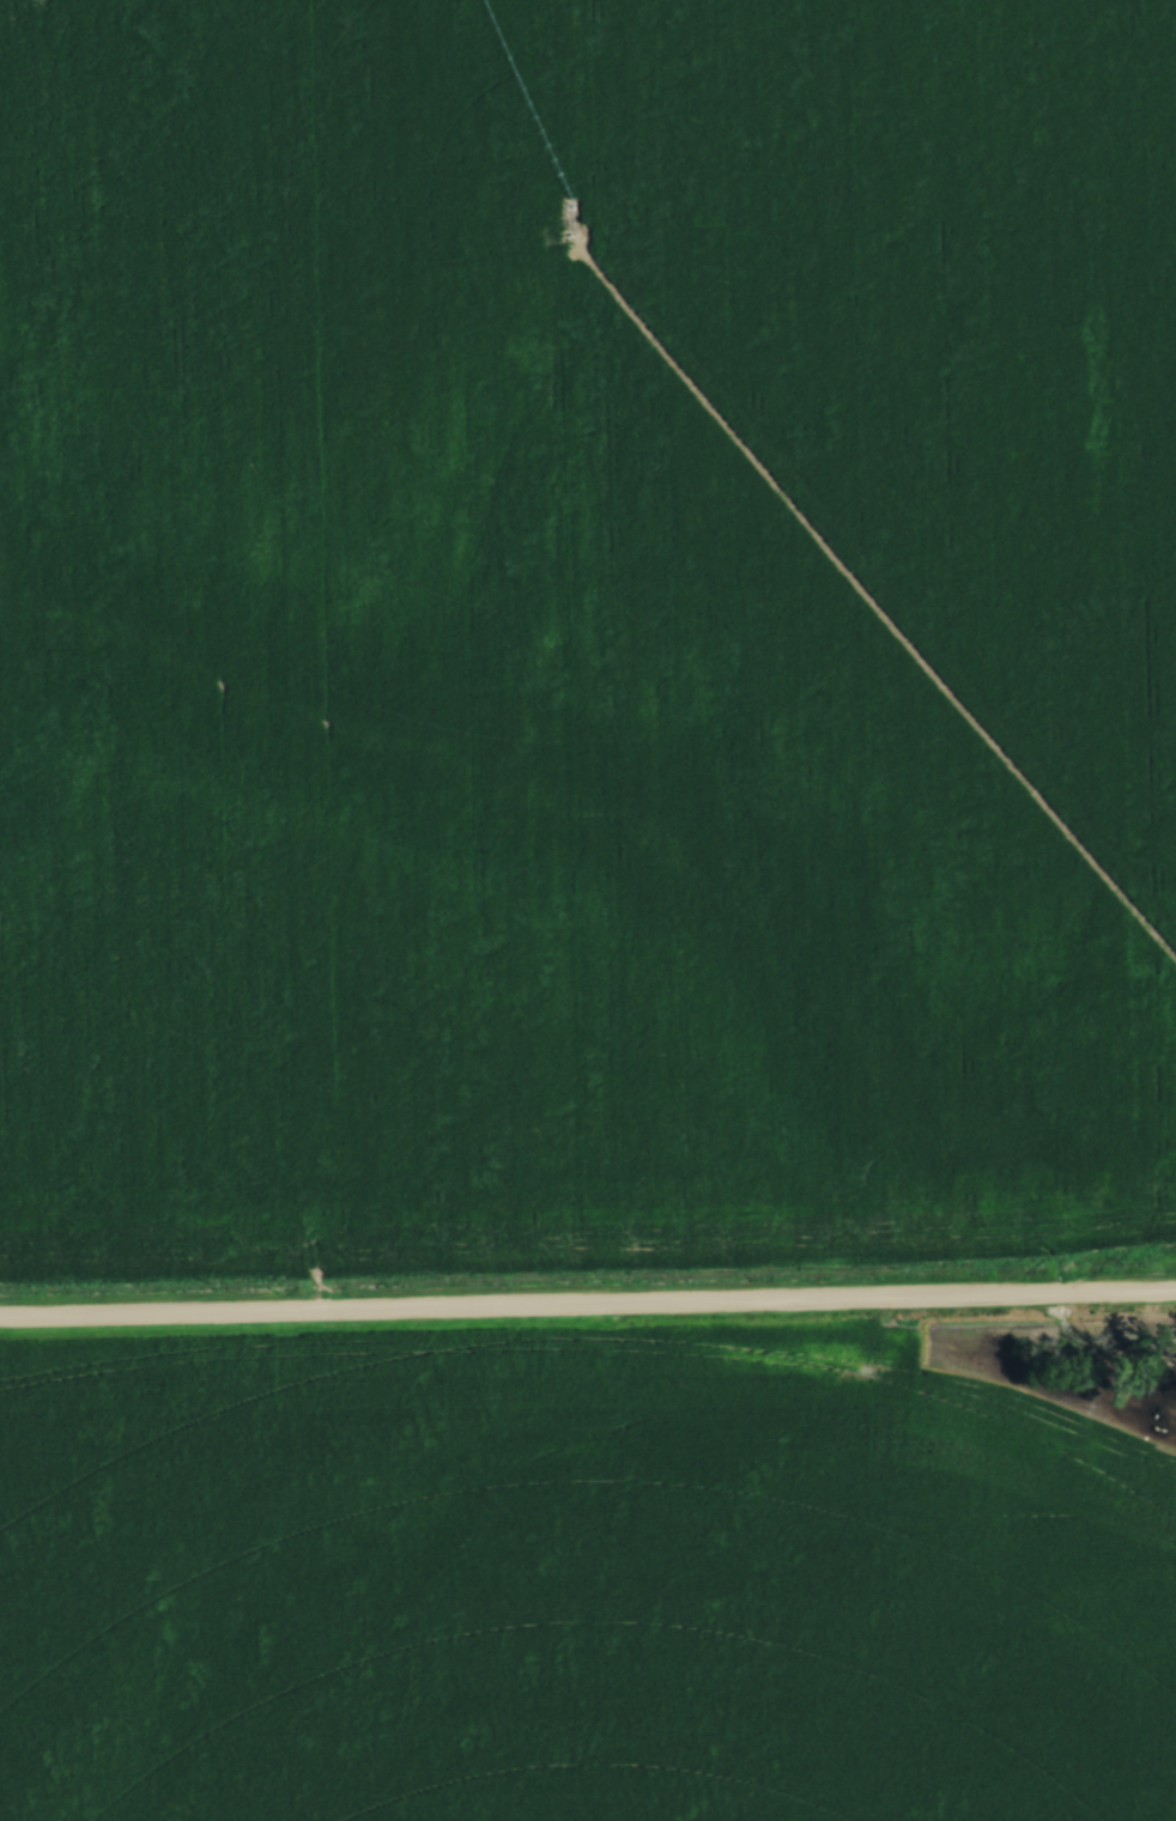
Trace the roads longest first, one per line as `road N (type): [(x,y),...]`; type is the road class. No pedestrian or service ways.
road 1 (residential): [(0,1322),(1175,1297)]

